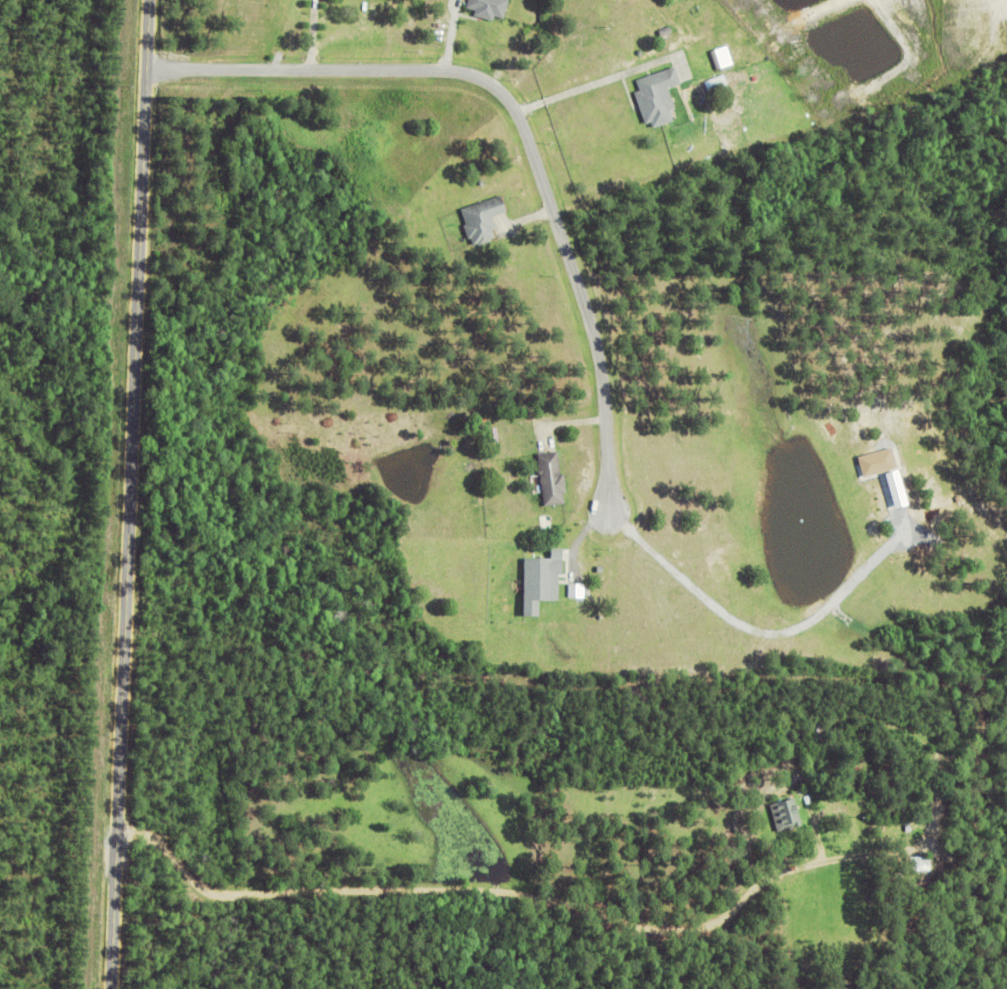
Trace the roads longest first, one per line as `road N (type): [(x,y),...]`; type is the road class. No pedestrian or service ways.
road 1 (tertiary): [(115,988),(152,0)]
road 2 (residential): [(609,512),(599,355),(504,92),(446,69),(151,69)]

